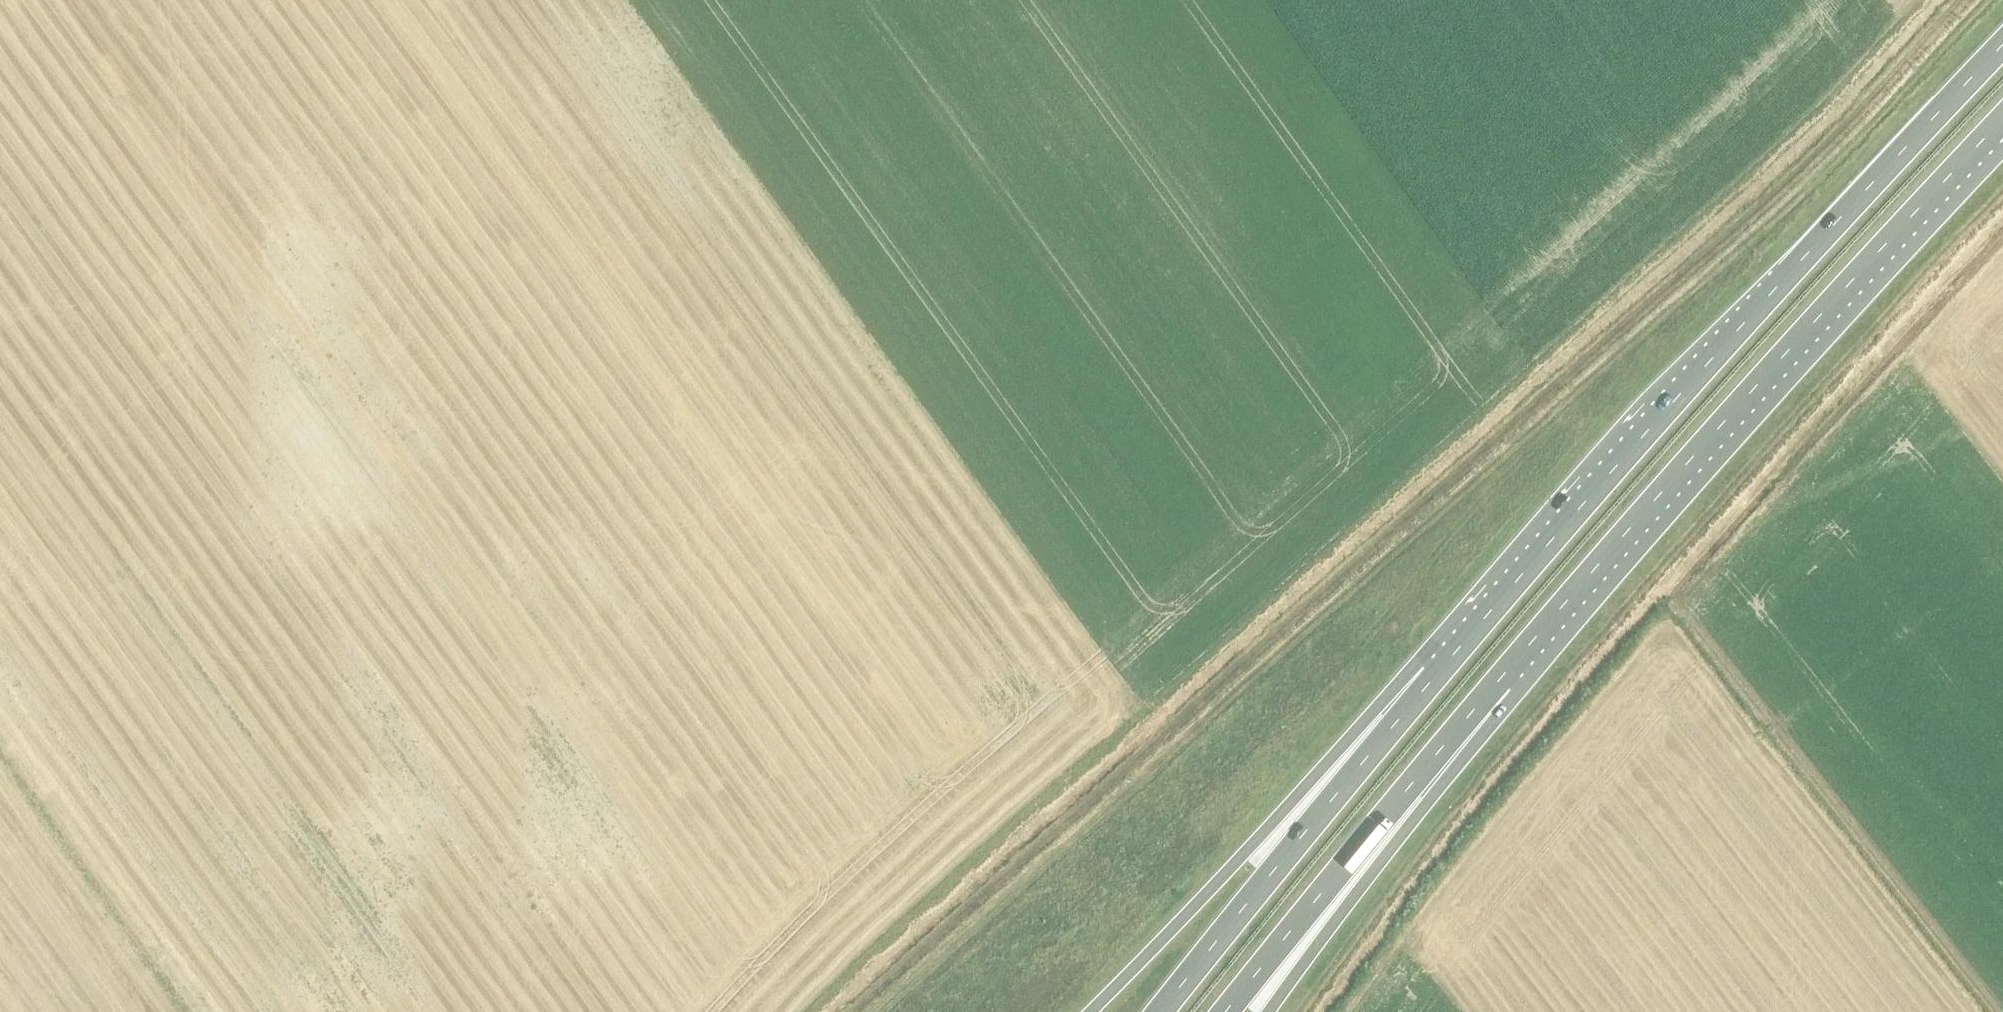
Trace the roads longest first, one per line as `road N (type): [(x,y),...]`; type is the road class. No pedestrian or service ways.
road 1 (trunk): [(2002,47),(1759,307),(1435,676)]
road 2 (trunk): [(1501,678),(2002,119)]
road 3 (trunk): [(1435,676),(1090,1011)]
road 4 (trunk): [(1435,676),(1160,1011)]
road 5 (trunk): [(1227,1011),(1501,678)]
road 6 (trunk): [(1268,1011),(1501,678)]

